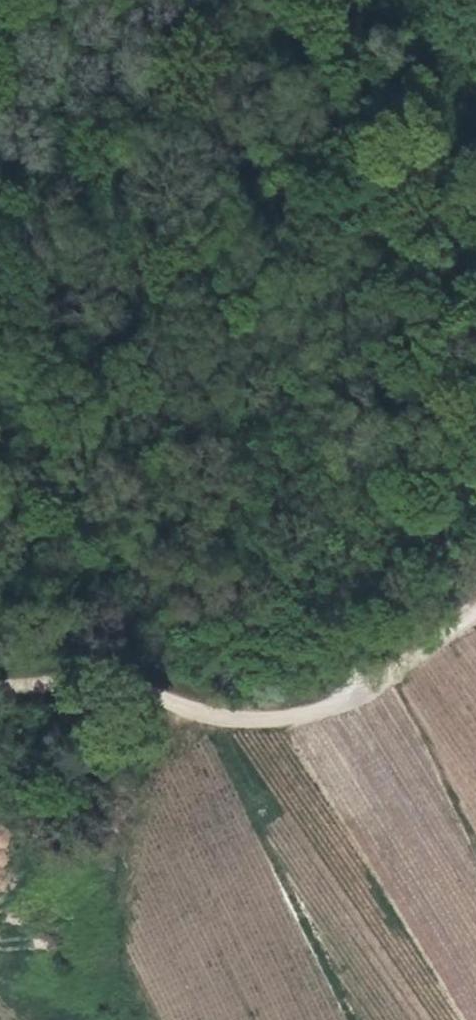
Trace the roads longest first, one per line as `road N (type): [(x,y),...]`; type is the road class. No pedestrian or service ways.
road 1 (track): [(475,615),(358,698),(285,719),(227,720),(120,686),(0,685)]

